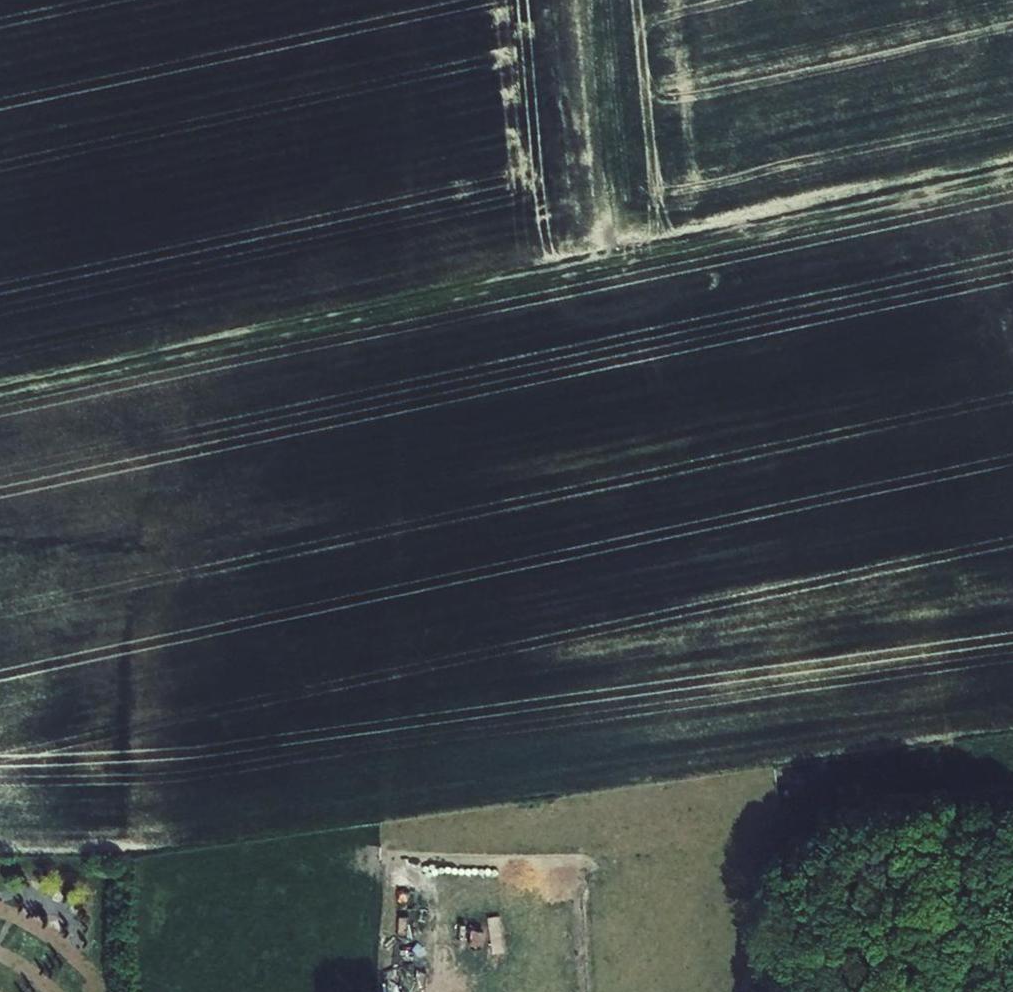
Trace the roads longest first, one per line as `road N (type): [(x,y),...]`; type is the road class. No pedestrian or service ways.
road 1 (track): [(0,391),(1012,175)]

